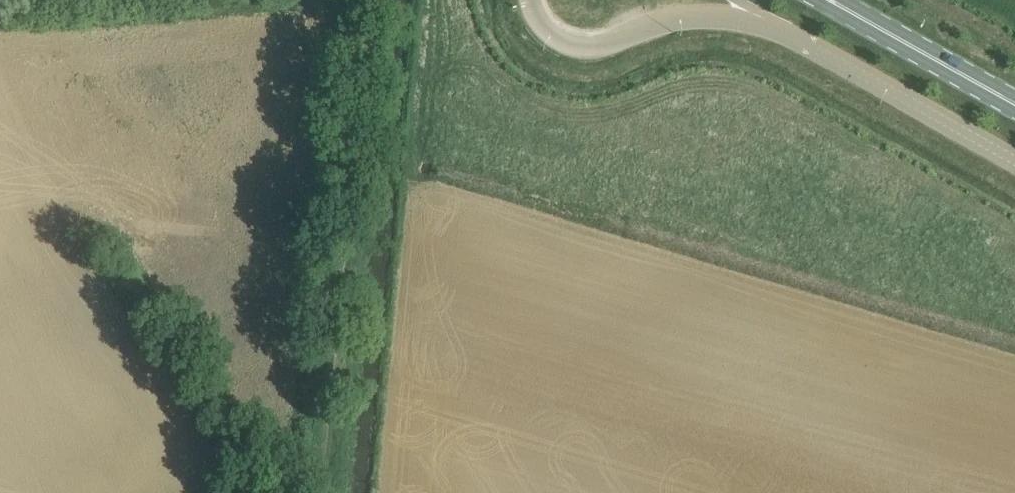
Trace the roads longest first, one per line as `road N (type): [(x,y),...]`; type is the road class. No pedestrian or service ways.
road 1 (tertiary): [(533,0),(549,28),(580,43),(693,15),(777,26),(1014,160)]
road 2 (track): [(363,0),(316,492)]
road 3 (primary): [(1014,103),(830,0)]

